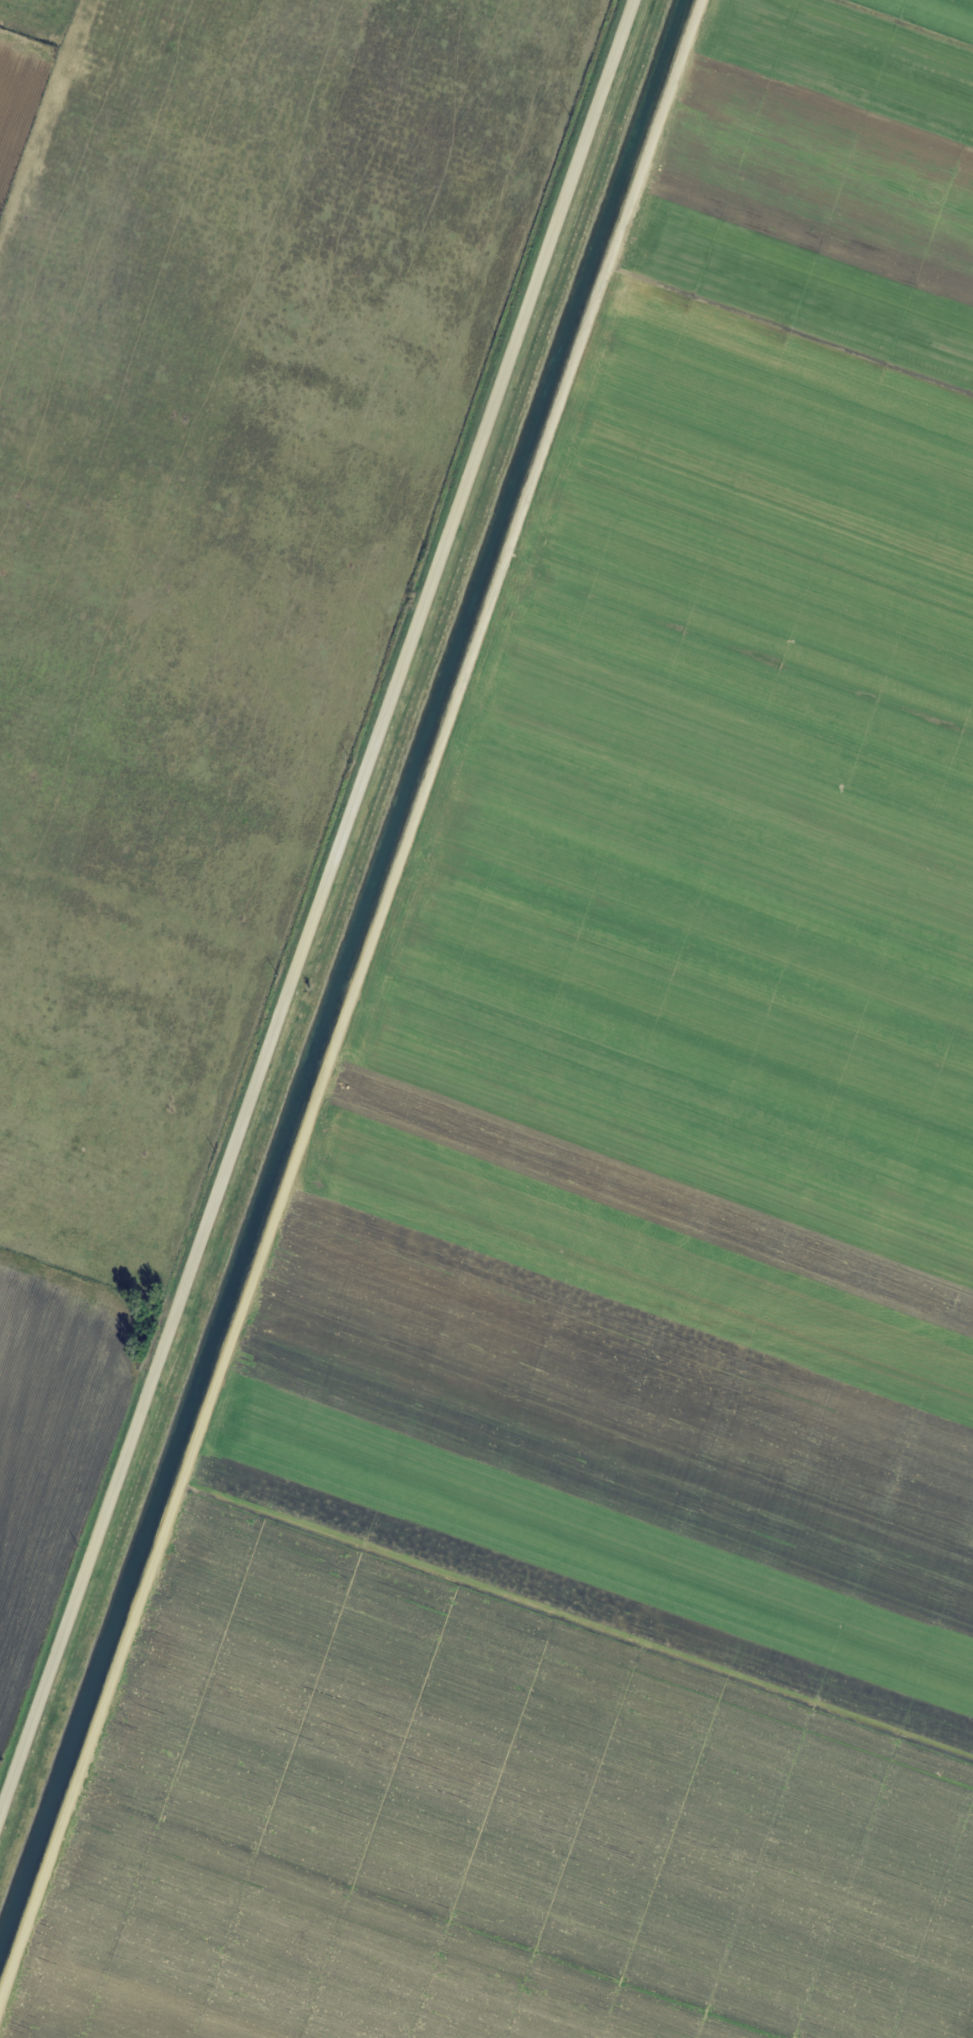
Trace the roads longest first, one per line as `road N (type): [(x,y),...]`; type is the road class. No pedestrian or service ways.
road 1 (residential): [(0,1844),(643,0)]

